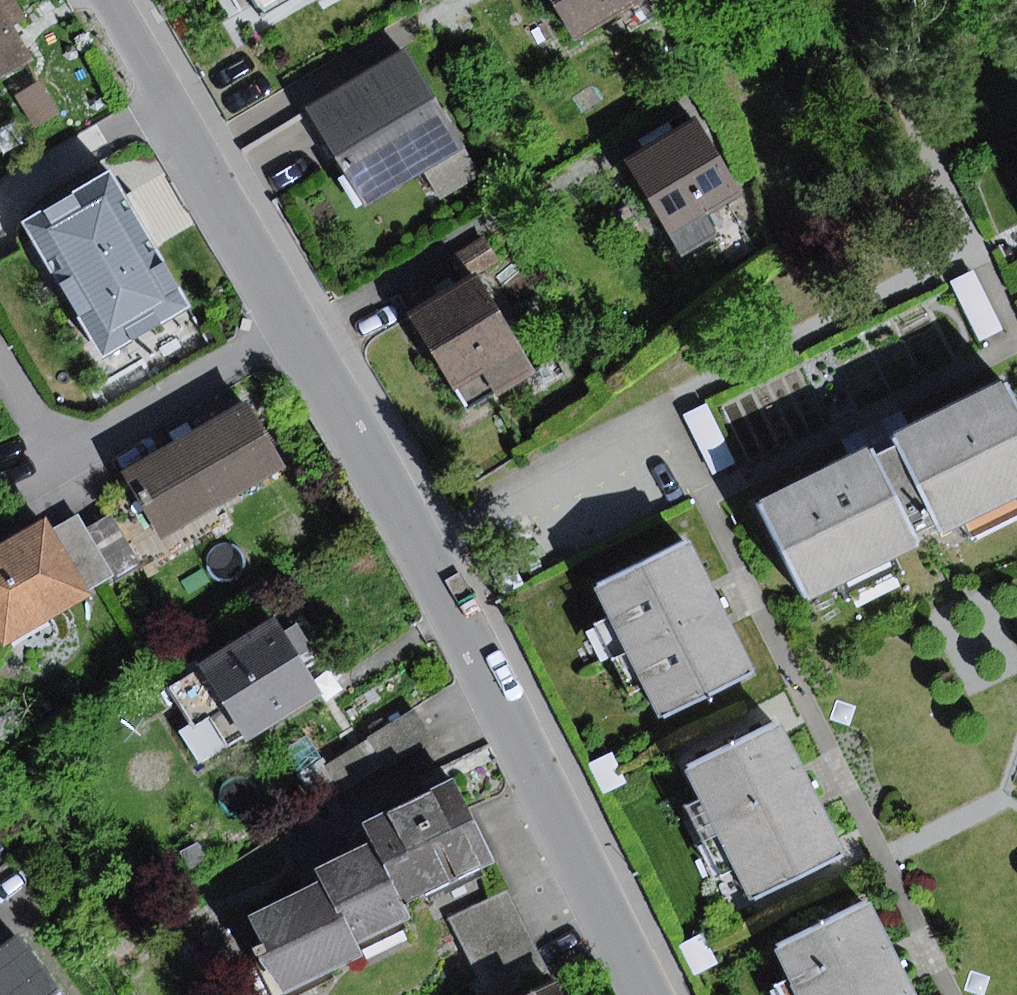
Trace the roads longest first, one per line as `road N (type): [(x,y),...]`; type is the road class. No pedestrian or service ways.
road 1 (residential): [(295,336),(473,650),(647,994)]
road 2 (residential): [(101,0),(295,336)]
road 3 (residential): [(0,357),(49,440),(94,447),(295,336)]

